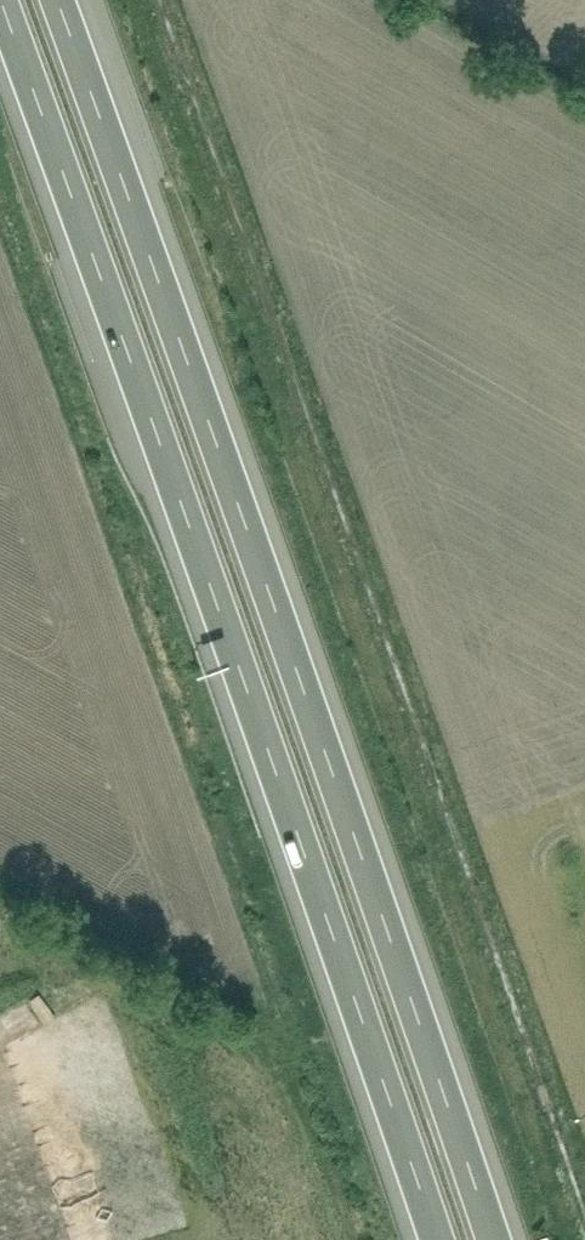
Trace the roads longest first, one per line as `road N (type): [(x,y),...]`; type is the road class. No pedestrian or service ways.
road 1 (motorway): [(493,1239),(306,687),(58,0)]
road 2 (motorway): [(0,4),(252,701),(434,1239)]

